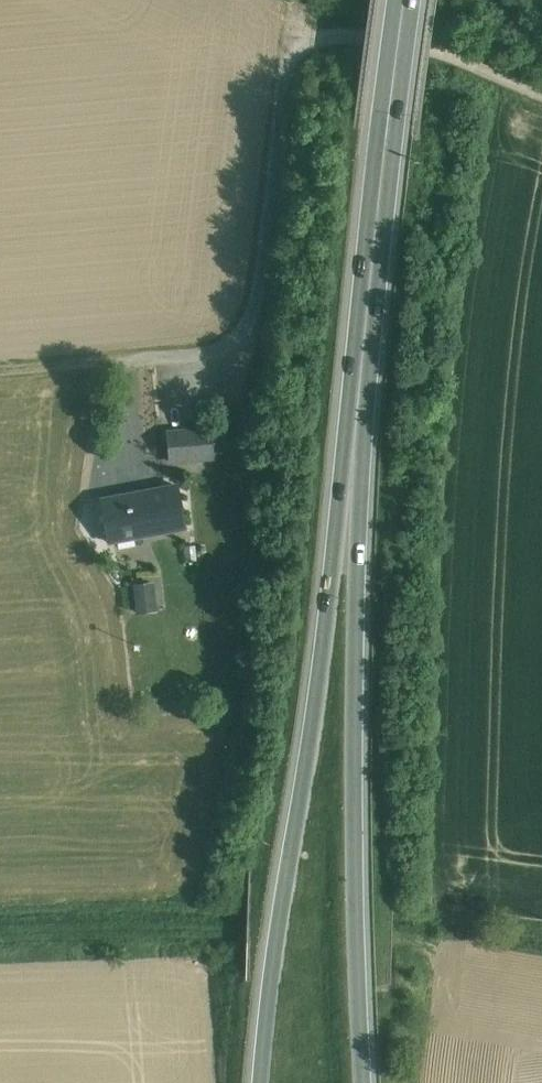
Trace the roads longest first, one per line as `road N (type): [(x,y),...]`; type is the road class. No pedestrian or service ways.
road 1 (primary): [(394,0),(313,709),(259,1082)]
road 2 (primary): [(367,1082),(355,715),(360,503),(411,0)]
road 3 (unclassified): [(541,92),(387,31),(306,29),(282,77),(244,370)]

